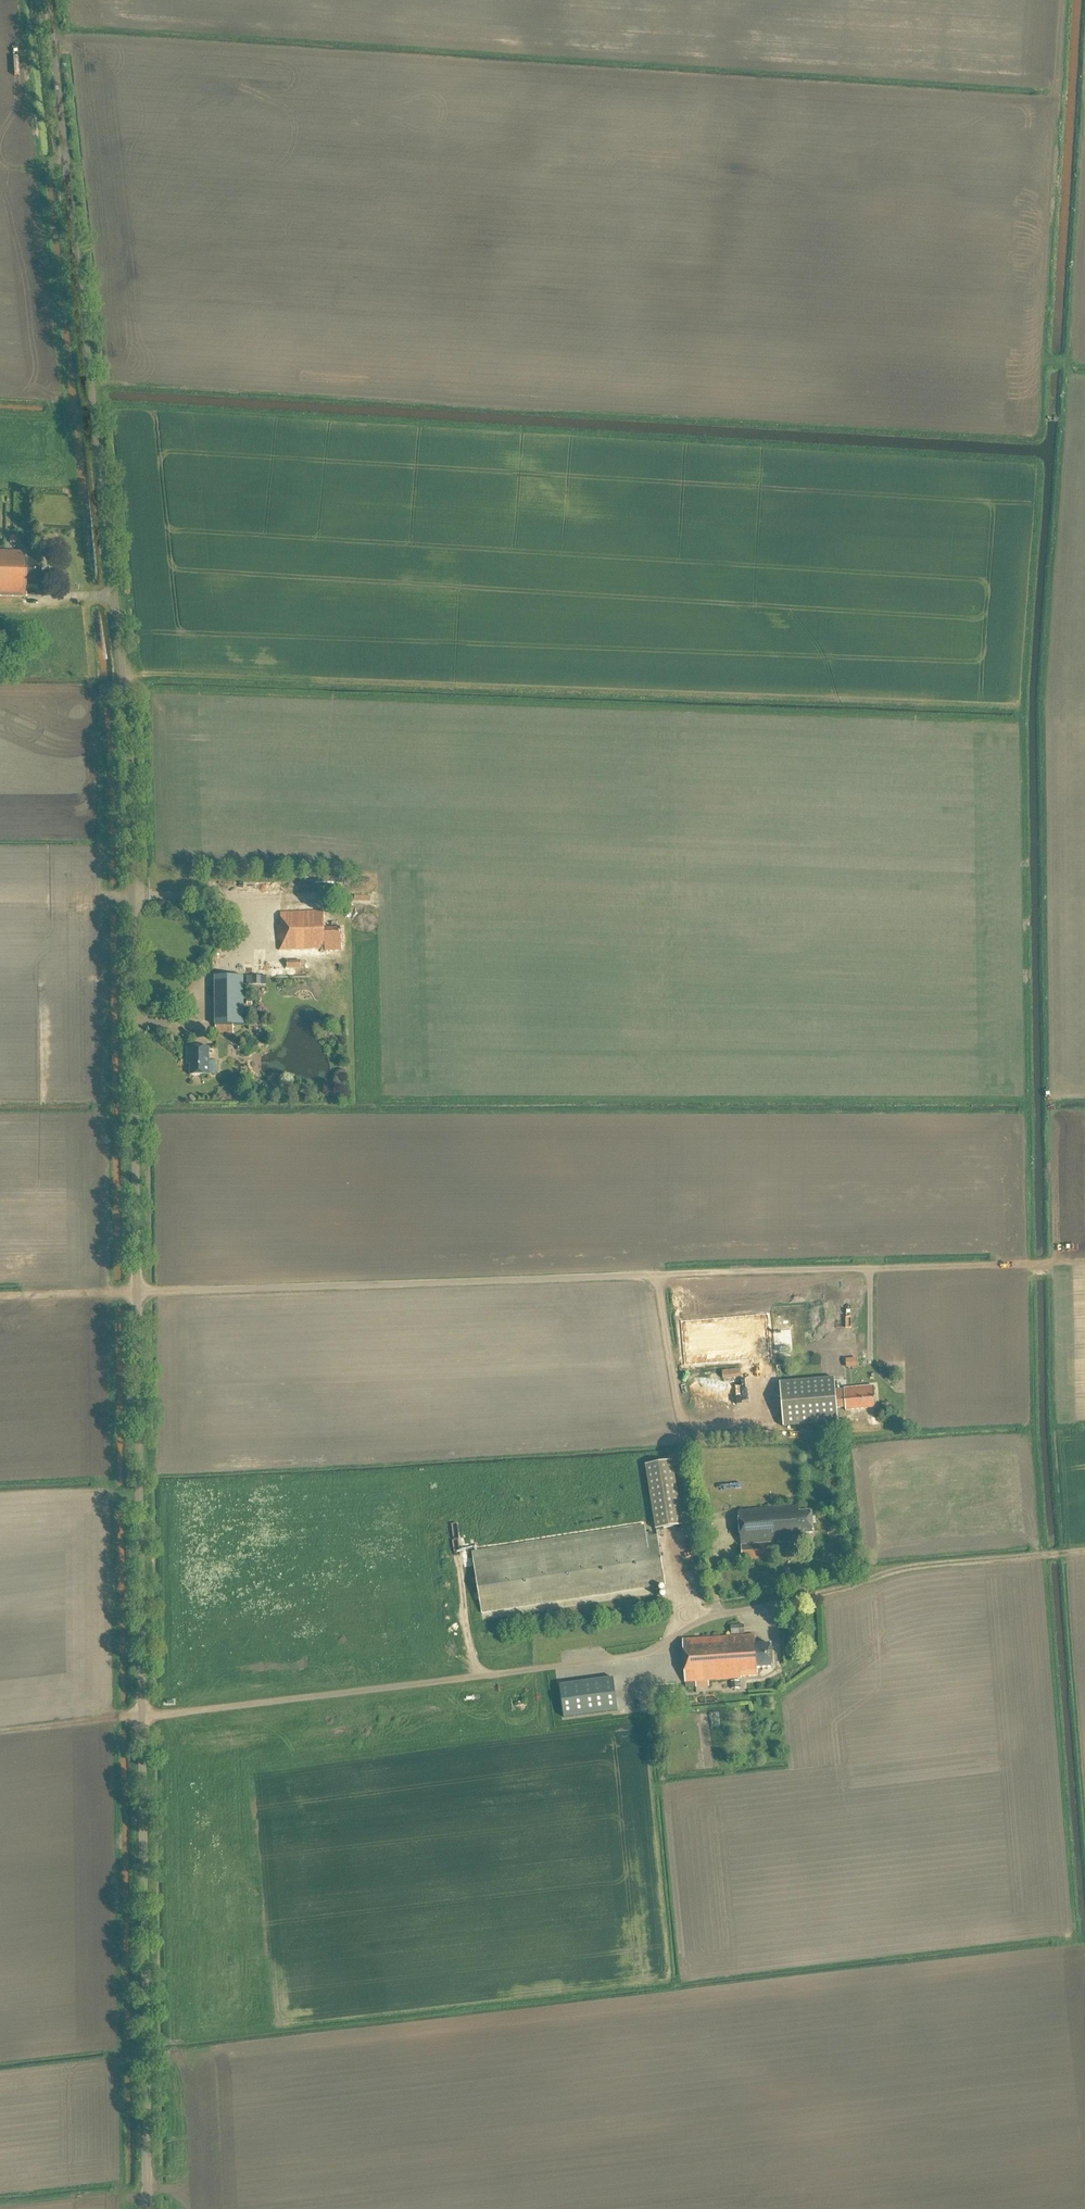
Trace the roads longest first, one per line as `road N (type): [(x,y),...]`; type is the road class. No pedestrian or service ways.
road 1 (unclassified): [(147,2208),(129,734),(48,0)]

